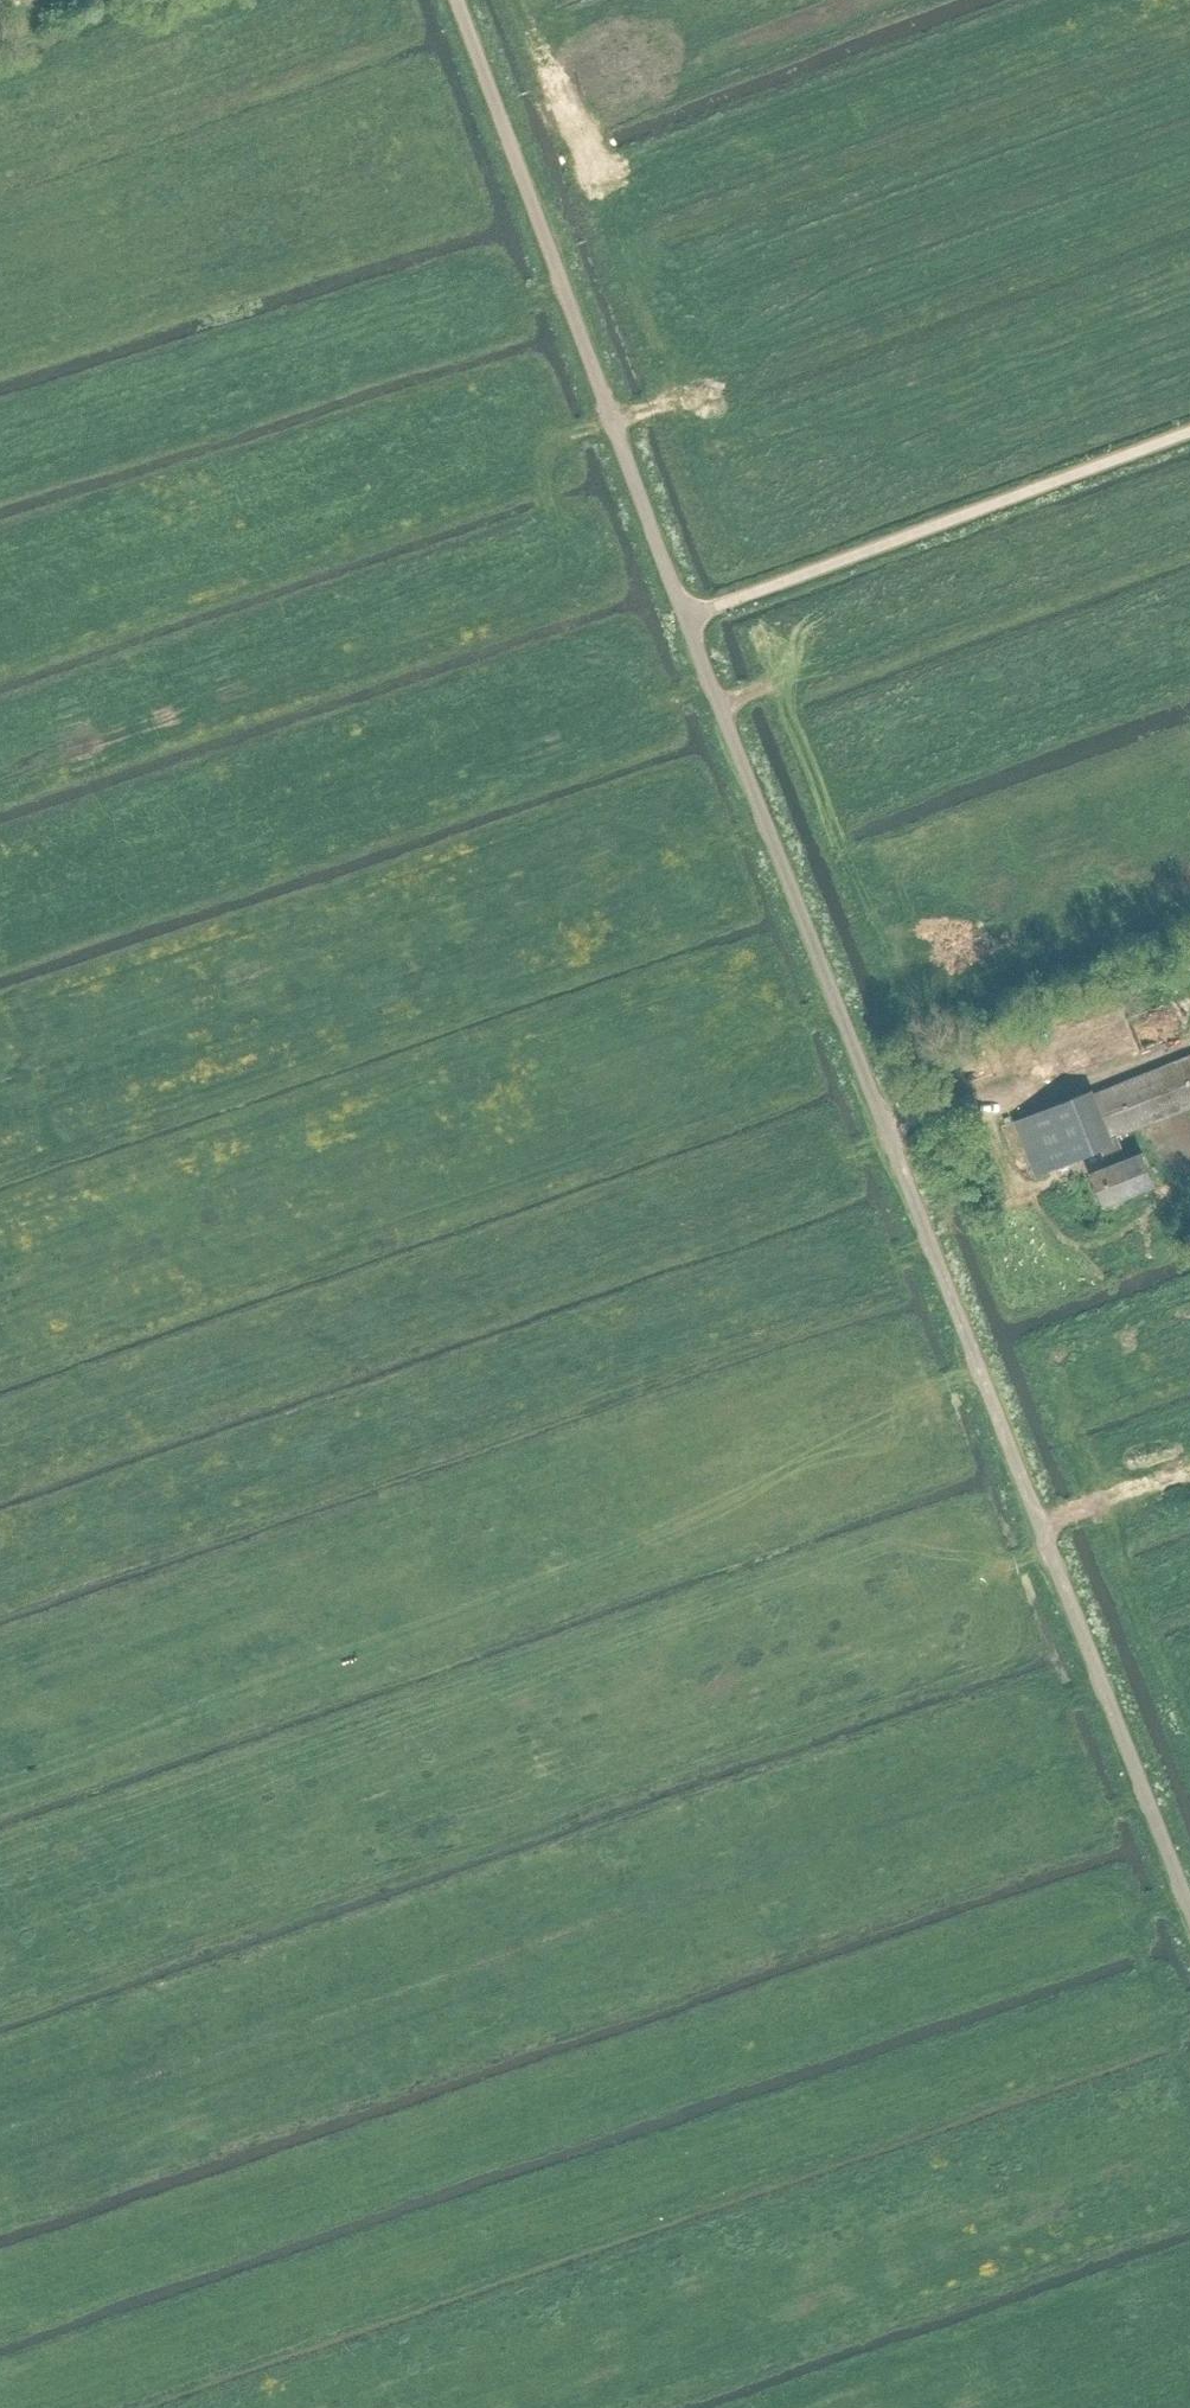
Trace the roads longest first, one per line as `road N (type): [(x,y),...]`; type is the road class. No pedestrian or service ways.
road 1 (unclassified): [(1189,1909),(685,619)]
road 2 (unclassified): [(685,619),(451,0)]
road 3 (unclassified): [(685,619),(1189,431)]

